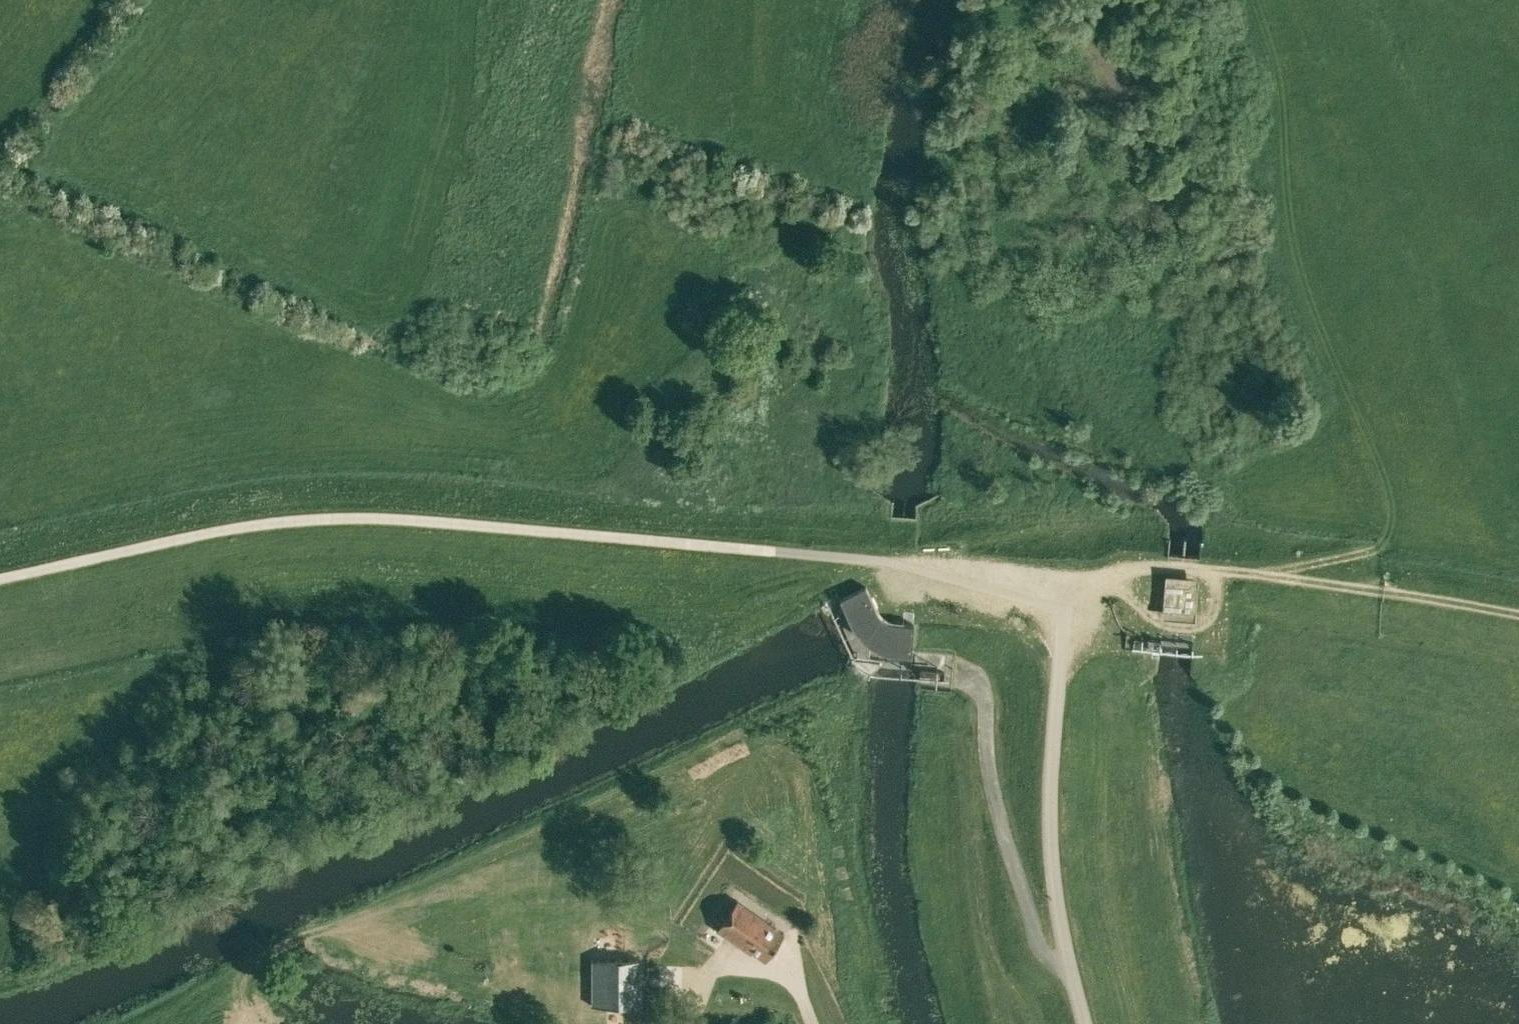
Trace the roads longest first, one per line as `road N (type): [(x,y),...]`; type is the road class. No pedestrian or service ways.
road 1 (track): [(1249,0),(1303,281),(1409,512),(1403,531),(1377,547),(1253,576)]
road 2 (track): [(1063,611),(1138,565),(1518,615)]
road 3 (unclassified): [(1063,611),(1050,833),(1084,1023)]
road 4 (unclassified): [(1063,611),(931,572)]

